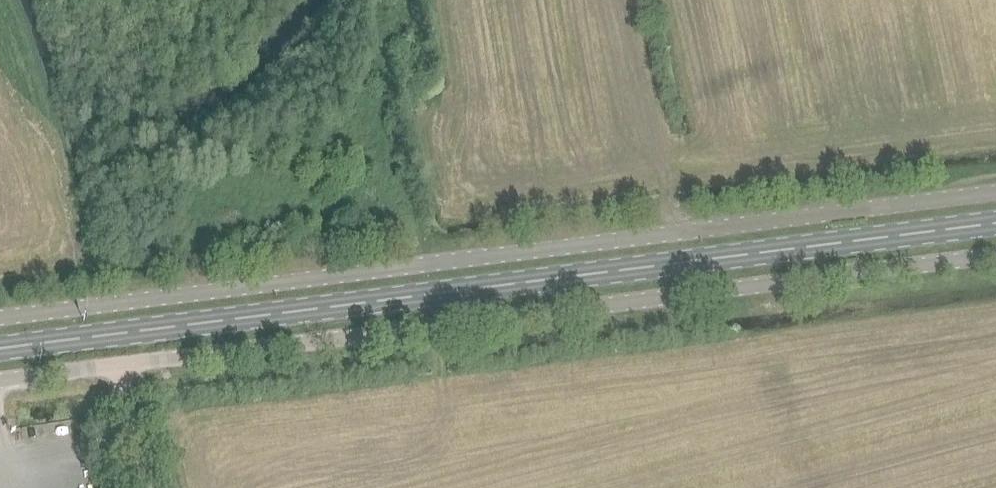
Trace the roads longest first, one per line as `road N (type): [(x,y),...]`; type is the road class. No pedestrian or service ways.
road 1 (unclassified): [(0,318),(995,189)]
road 2 (primary): [(0,350),(995,227)]
road 3 (unclassified): [(122,363),(995,256)]
road 4 (unclassified): [(151,487),(122,363)]
road 5 (unclassified): [(0,379),(122,363)]

